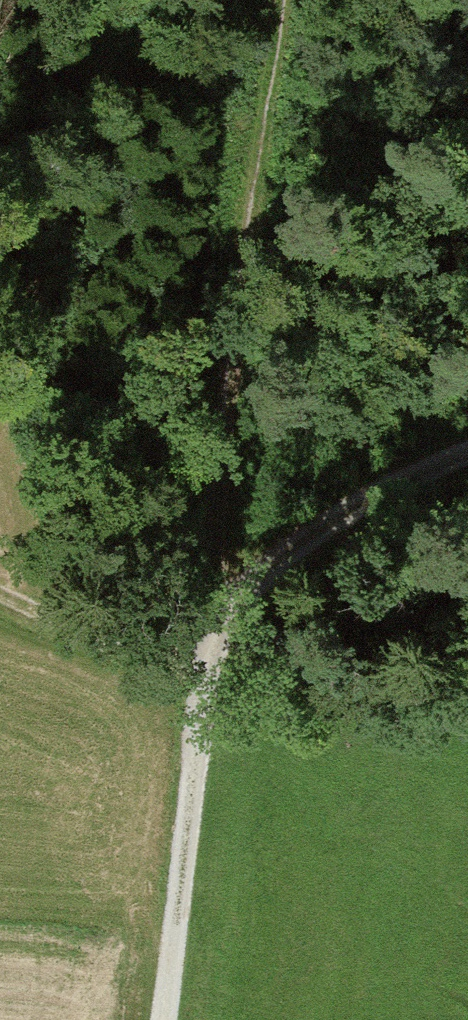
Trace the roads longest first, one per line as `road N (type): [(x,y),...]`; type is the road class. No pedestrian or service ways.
road 1 (track): [(286,0),(238,326),(223,522),(228,613),(98,229),(83,0)]
road 2 (track): [(164,1019),(208,666),(228,613),(288,551),(467,455)]
road 3 (track): [(0,592),(89,634),(208,666)]

